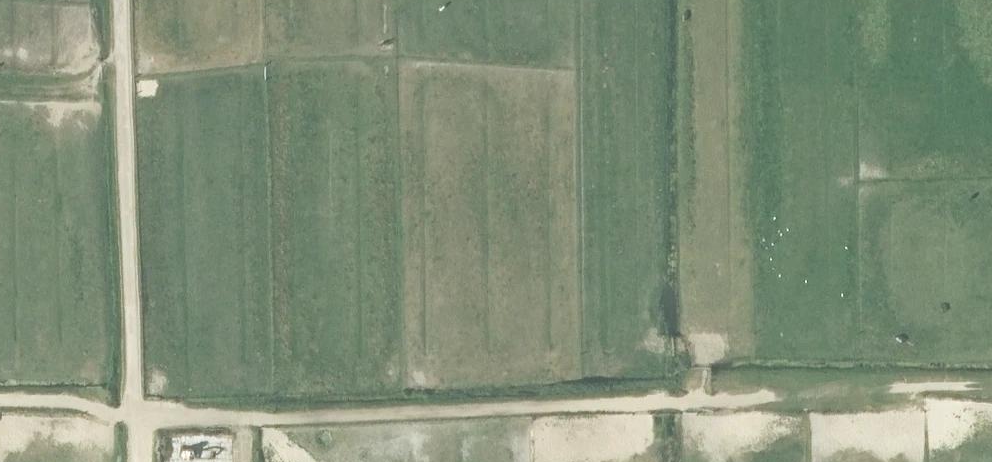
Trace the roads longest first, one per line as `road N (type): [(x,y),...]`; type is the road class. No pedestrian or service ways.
road 1 (track): [(644,404),(239,419),(134,413)]
road 2 (track): [(991,385),(697,402),(707,343)]

